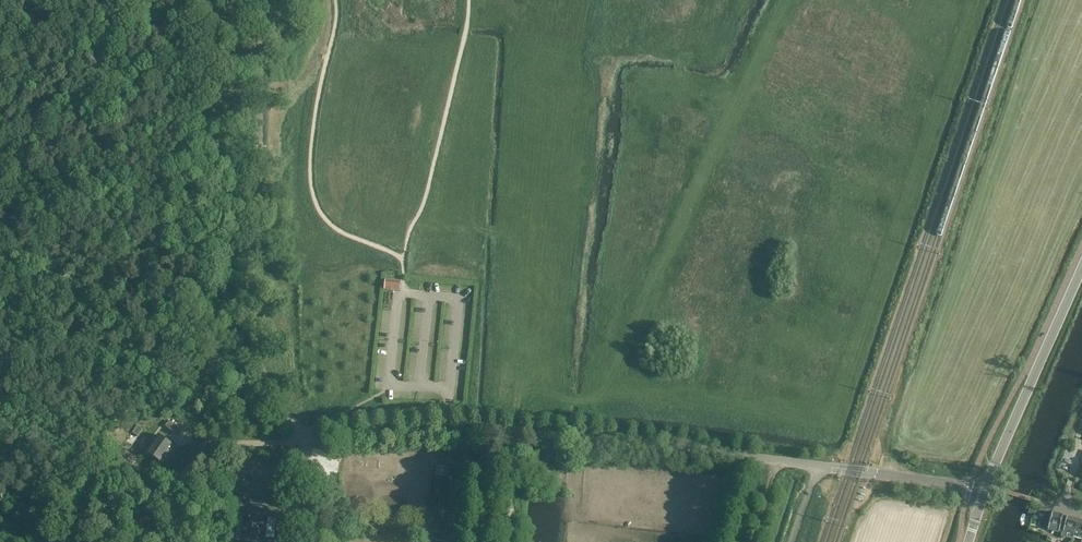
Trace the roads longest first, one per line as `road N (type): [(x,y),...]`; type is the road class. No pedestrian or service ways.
road 1 (unclassified): [(779,460),(513,433),(329,435),(289,421),(267,384),(252,312),(258,51),(273,0)]
road 2 (tertiary): [(985,489),(1081,267)]
road 3 (unclassified): [(985,489),(818,465)]

